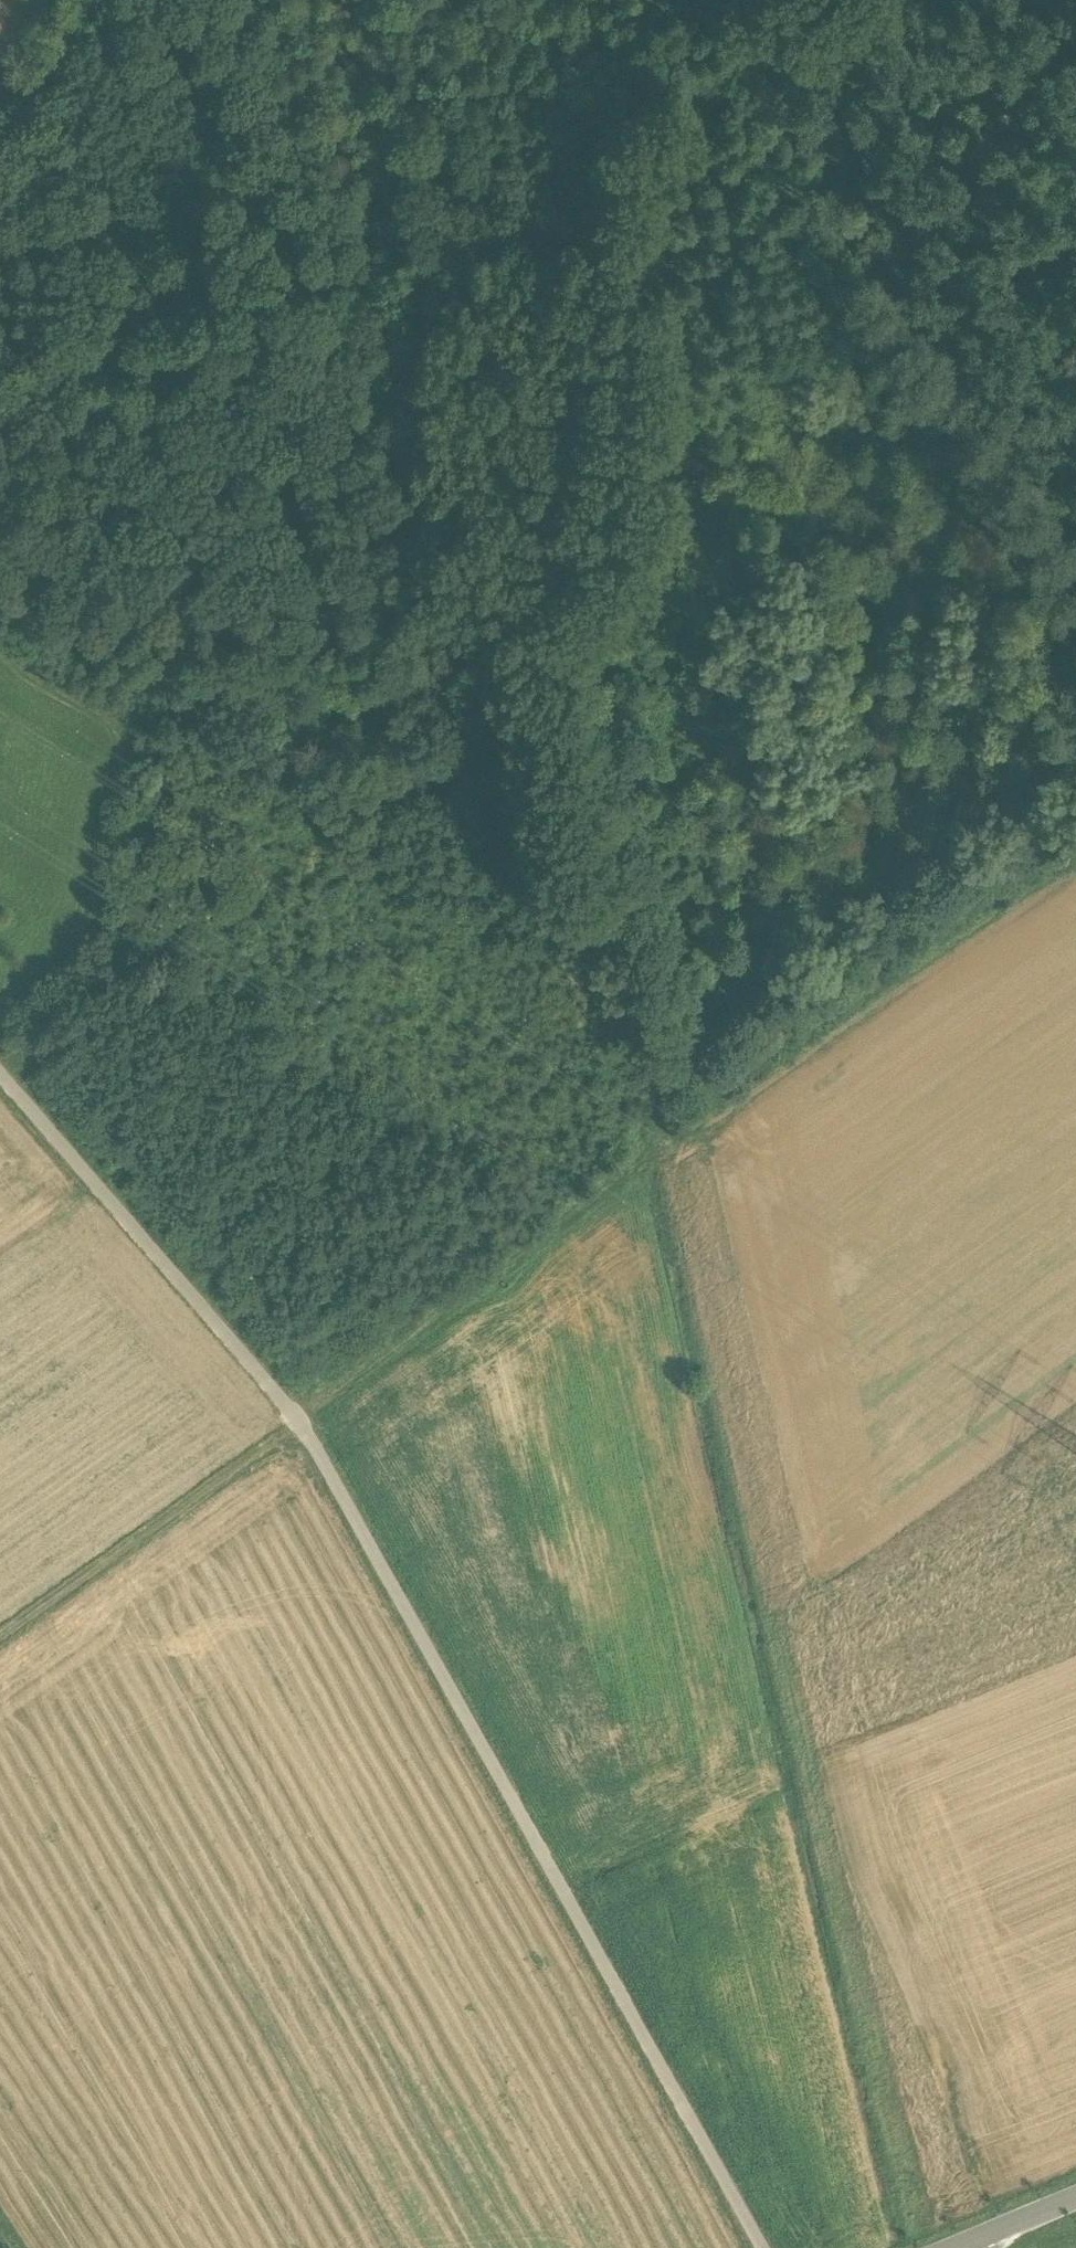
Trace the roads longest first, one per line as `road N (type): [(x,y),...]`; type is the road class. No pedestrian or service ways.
road 1 (track): [(762,2247),(312,1439),(0,1075)]
road 2 (track): [(1075,878),(309,1434)]
road 3 (track): [(0,1660),(312,1439)]

